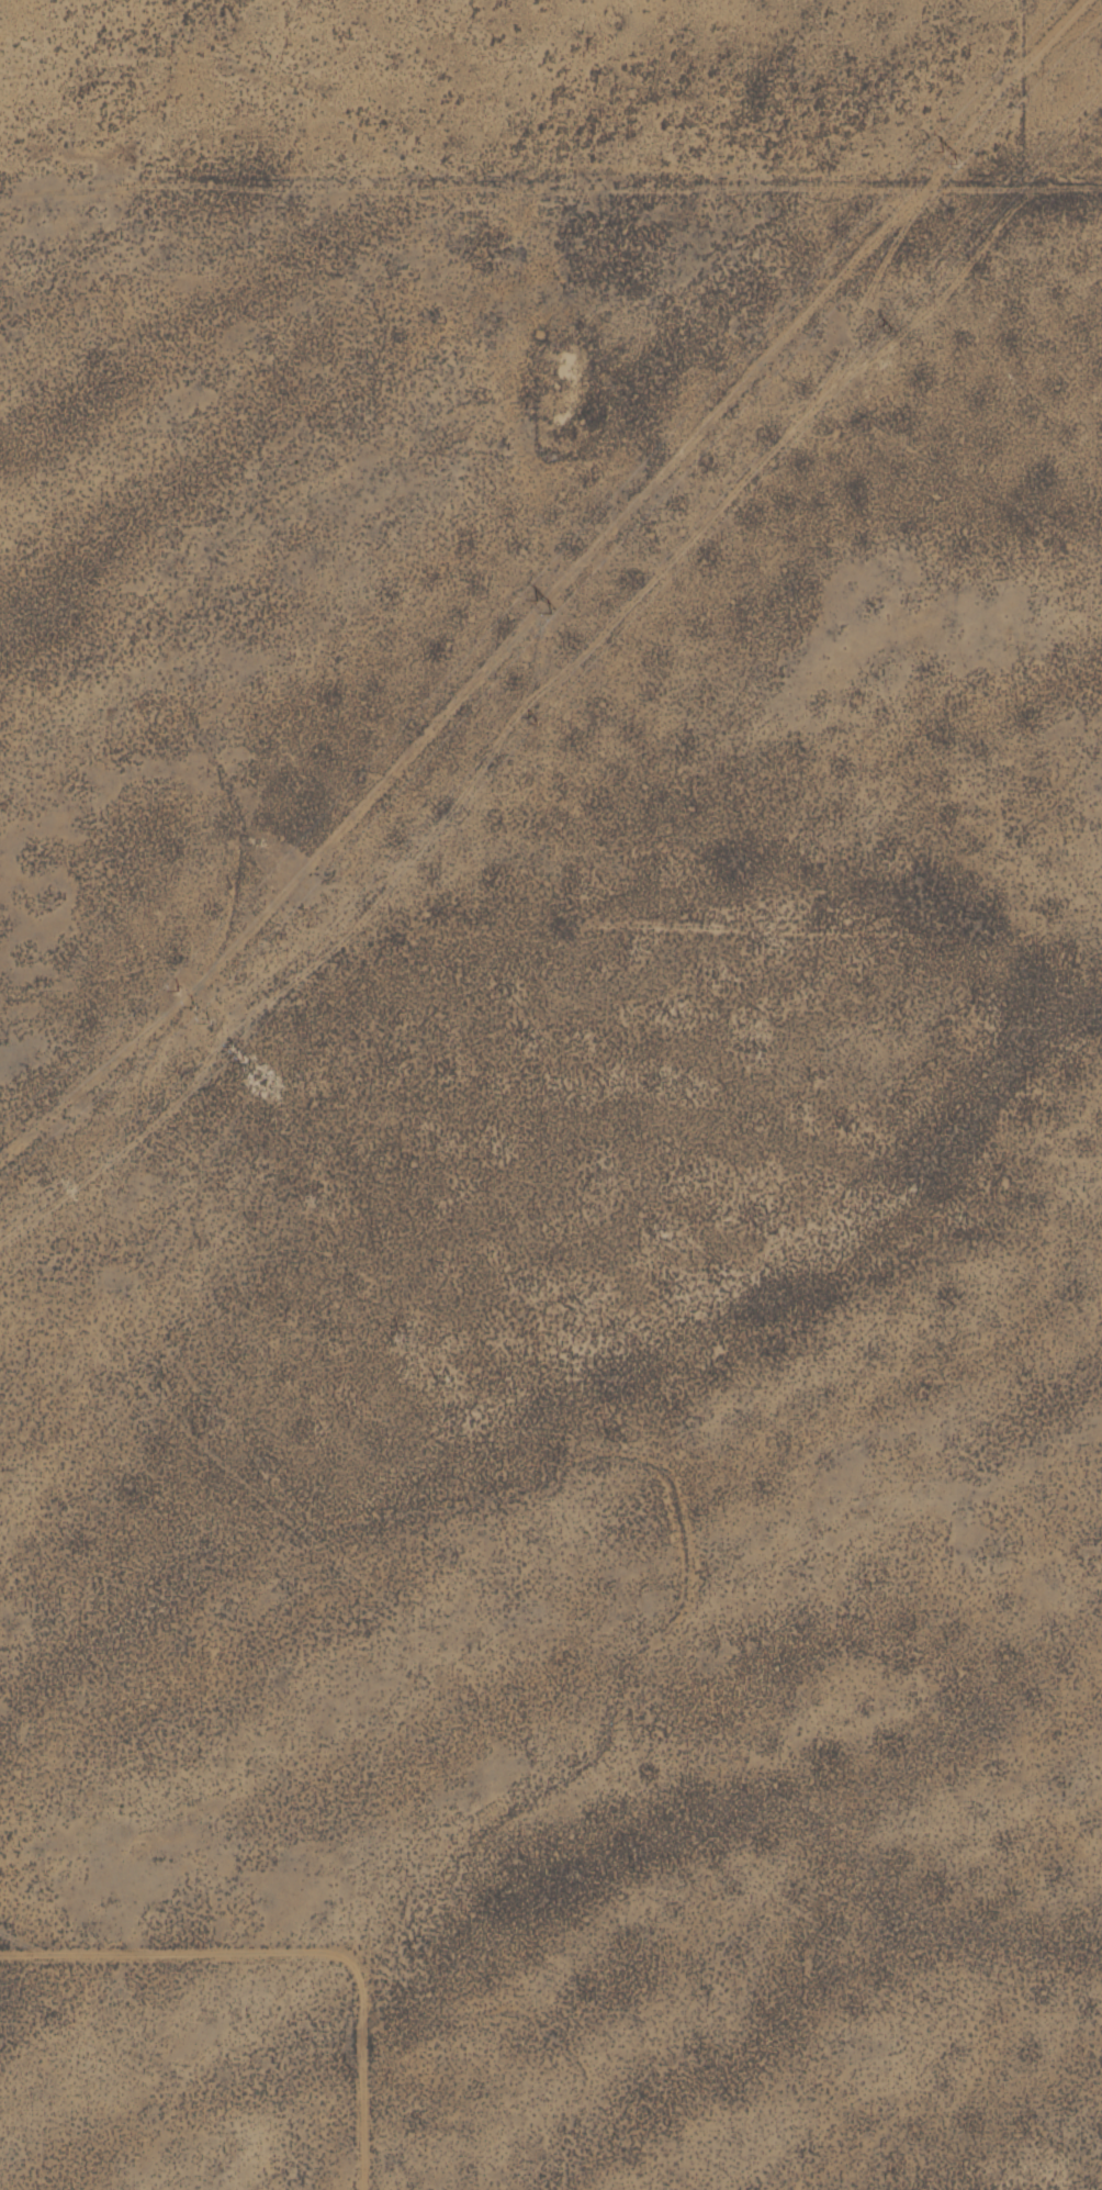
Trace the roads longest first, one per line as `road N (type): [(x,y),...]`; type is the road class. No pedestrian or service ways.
road 1 (track): [(1101,530),(893,444),(581,252),(558,199),(494,181),(196,0)]
road 2 (track): [(558,199),(1101,195)]

